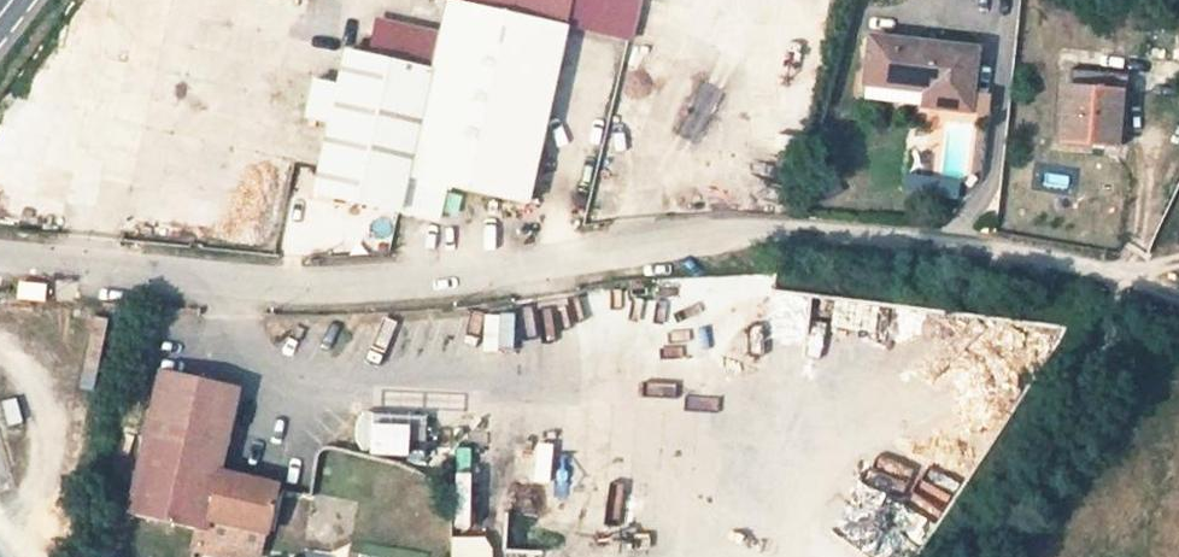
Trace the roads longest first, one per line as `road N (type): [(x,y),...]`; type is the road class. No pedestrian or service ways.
road 1 (unclassified): [(1178,292),(972,245),(800,230),(352,284),(237,283),(0,257)]
road 2 (track): [(1141,277),(964,556)]

